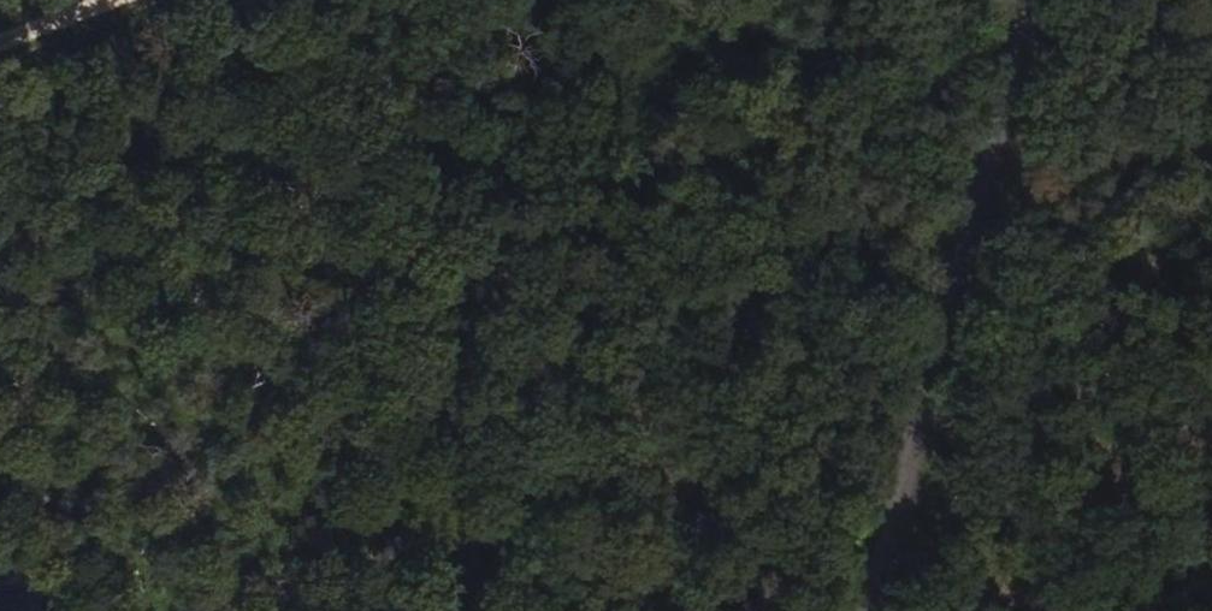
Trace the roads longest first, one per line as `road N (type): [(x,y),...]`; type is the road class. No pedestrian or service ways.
road 1 (unclassified): [(1029,0),(868,610)]

